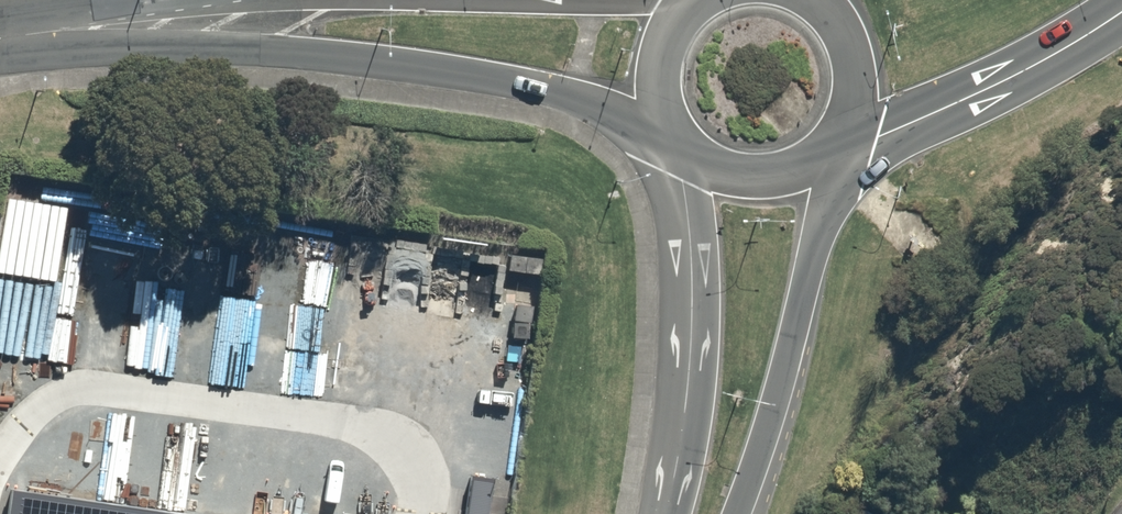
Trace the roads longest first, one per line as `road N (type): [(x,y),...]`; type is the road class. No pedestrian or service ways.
road 1 (secondary): [(676,149),(574,97),(419,65),(4,35)]
road 2 (tertiary): [(835,149),(767,431),(737,513)]
road 3 (tertiary): [(666,513),(690,364),(689,227),(676,149)]
road 4 (secondary): [(1121,13),(962,102),(835,149)]
road 5 (secondary): [(4,35),(182,8)]
road 6 (secondary): [(835,149),(796,178),(747,186),(701,170),(676,149)]
road 7 (secondary): [(820,0),(847,31),(860,71),(856,112),(835,149)]
road 8 (secondary): [(676,149),(655,110),(653,66),(669,25),(689,3)]

